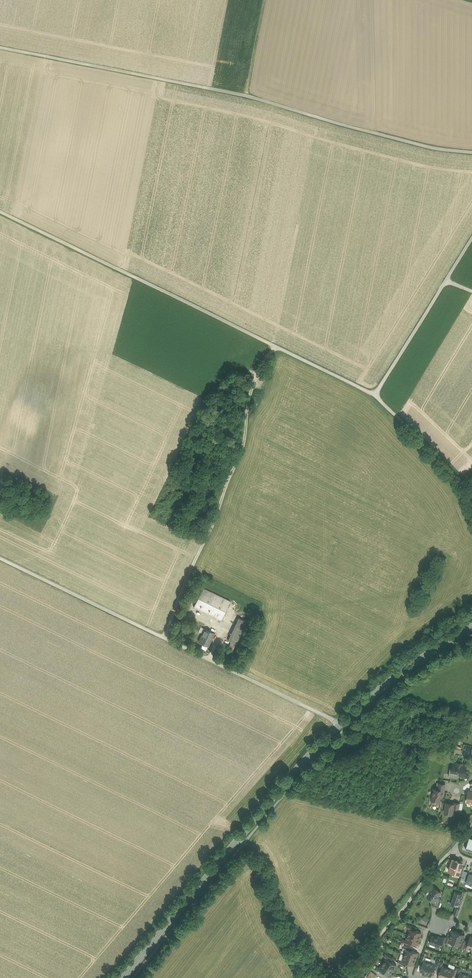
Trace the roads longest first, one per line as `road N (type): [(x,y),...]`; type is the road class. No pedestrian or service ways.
road 1 (primary): [(471,628),(341,724),(125,977)]
road 2 (track): [(165,638),(240,454),(254,373),(275,346)]
road 3 (track): [(0,210),(275,346)]
road 4 (track): [(165,638),(346,727),(437,746)]
road 5 (track): [(0,49),(246,96)]
road 6 (track): [(246,96),(471,152)]
road 7 (residential): [(450,851),(348,977)]
road 8 (track): [(471,497),(375,395)]
road 9 (track): [(375,395),(447,282)]

